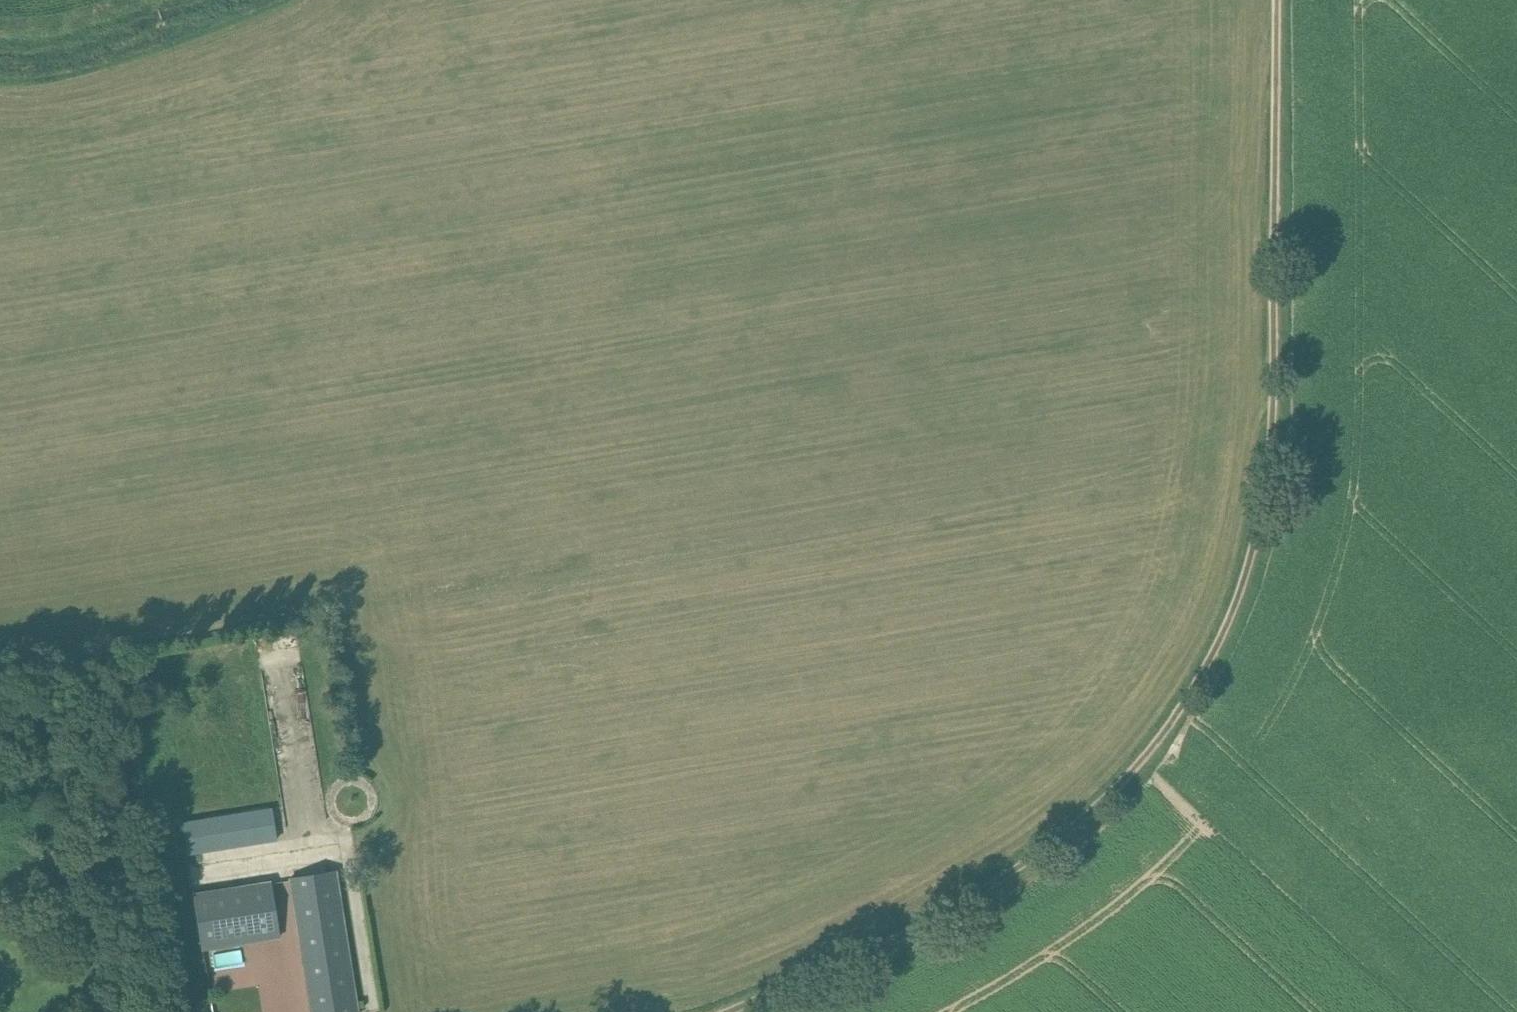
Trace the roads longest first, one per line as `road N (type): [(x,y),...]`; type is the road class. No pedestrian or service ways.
road 1 (track): [(710,1011),(789,986),(947,909),(1079,822),(1204,689),(1244,616),(1270,536),(1284,427),(1279,0)]
road 2 (track): [(132,0),(40,30),(0,24)]

